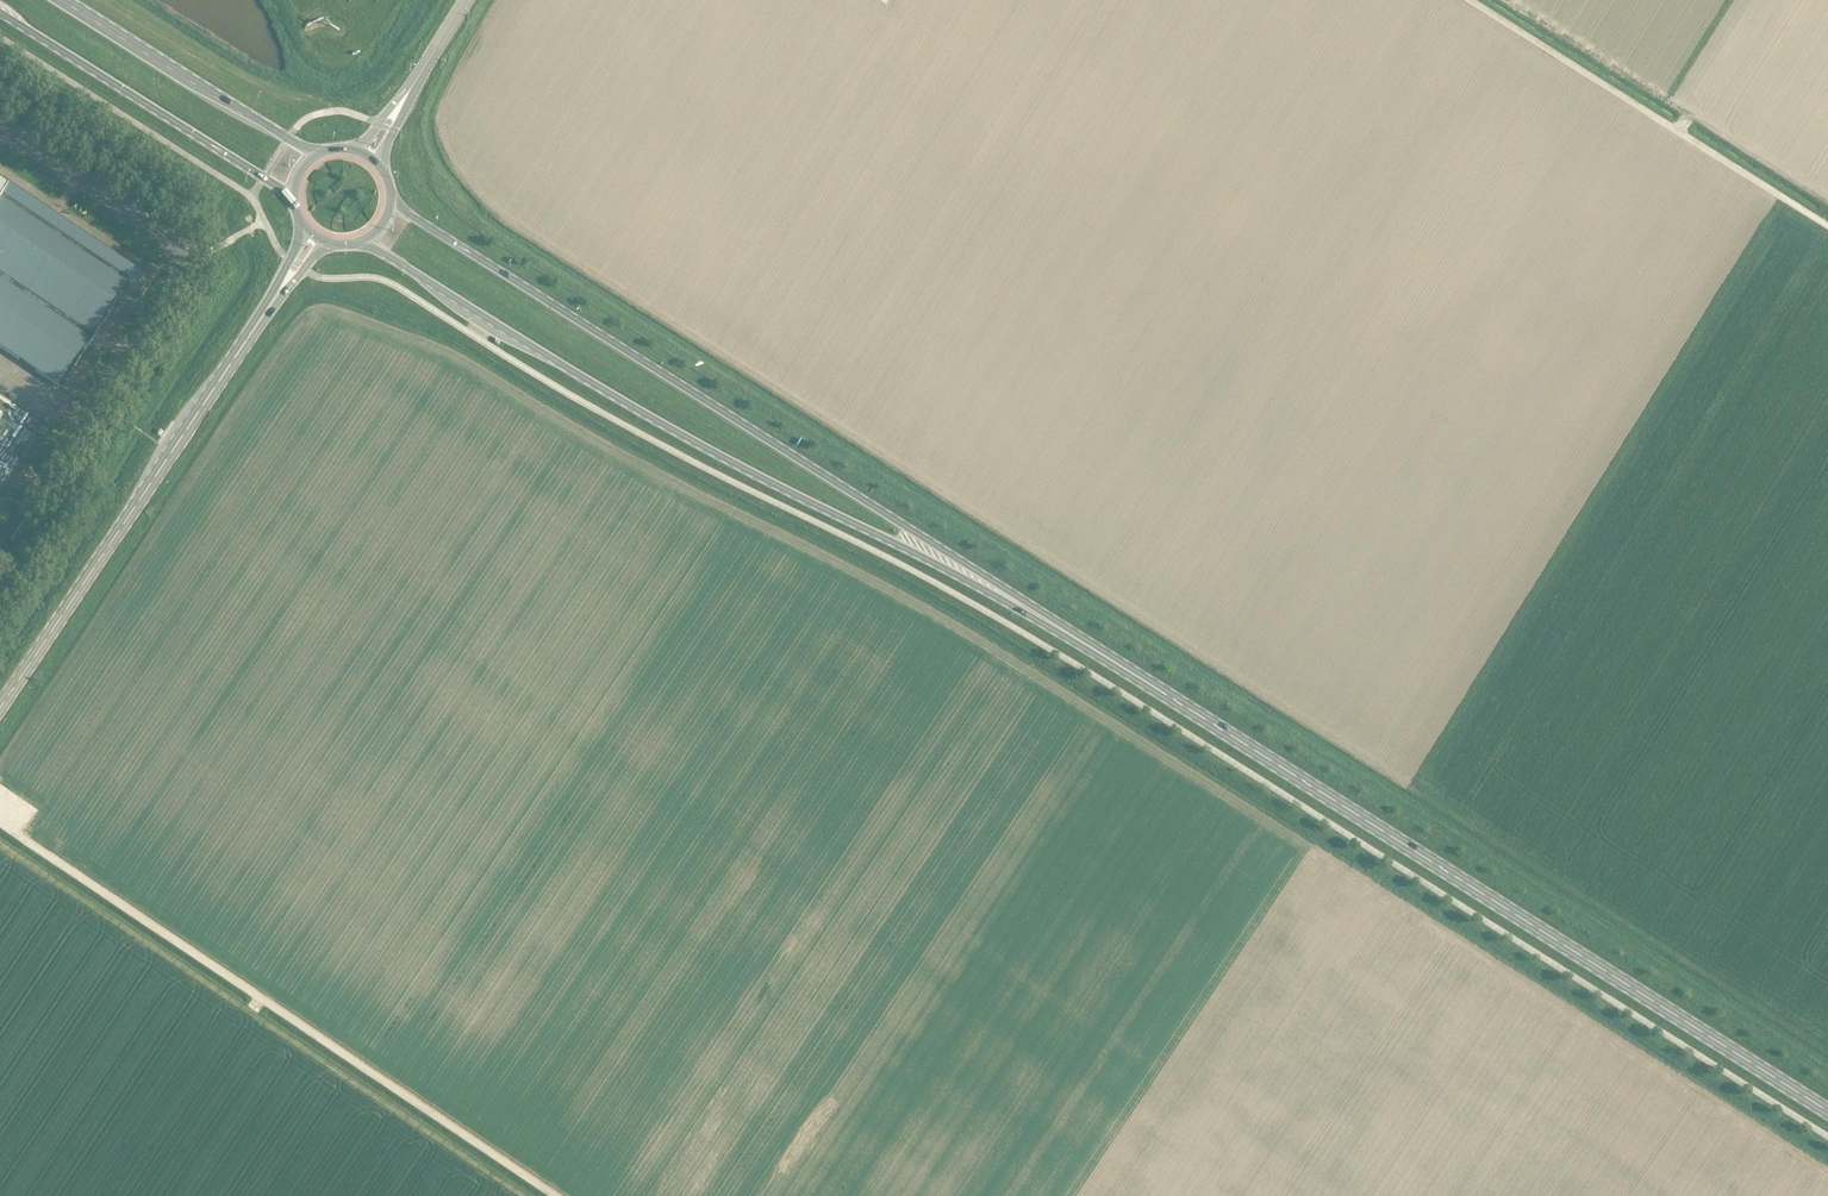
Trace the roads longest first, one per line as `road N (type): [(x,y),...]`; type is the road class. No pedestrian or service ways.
road 1 (primary): [(1827,1112),(988,586)]
road 2 (primary): [(361,241),(699,452),(988,586)]
road 3 (primary): [(988,586),(908,527),(391,201)]
road 4 (track): [(553,1195),(0,821)]
road 5 (unclassified): [(15,522),(190,257),(0,127)]
road 6 (primary): [(0,15),(292,195)]
road 7 (secondary): [(90,572),(277,292)]
road 8 (primary): [(315,154),(63,0)]
road 9 (secondary): [(0,706),(90,572)]

